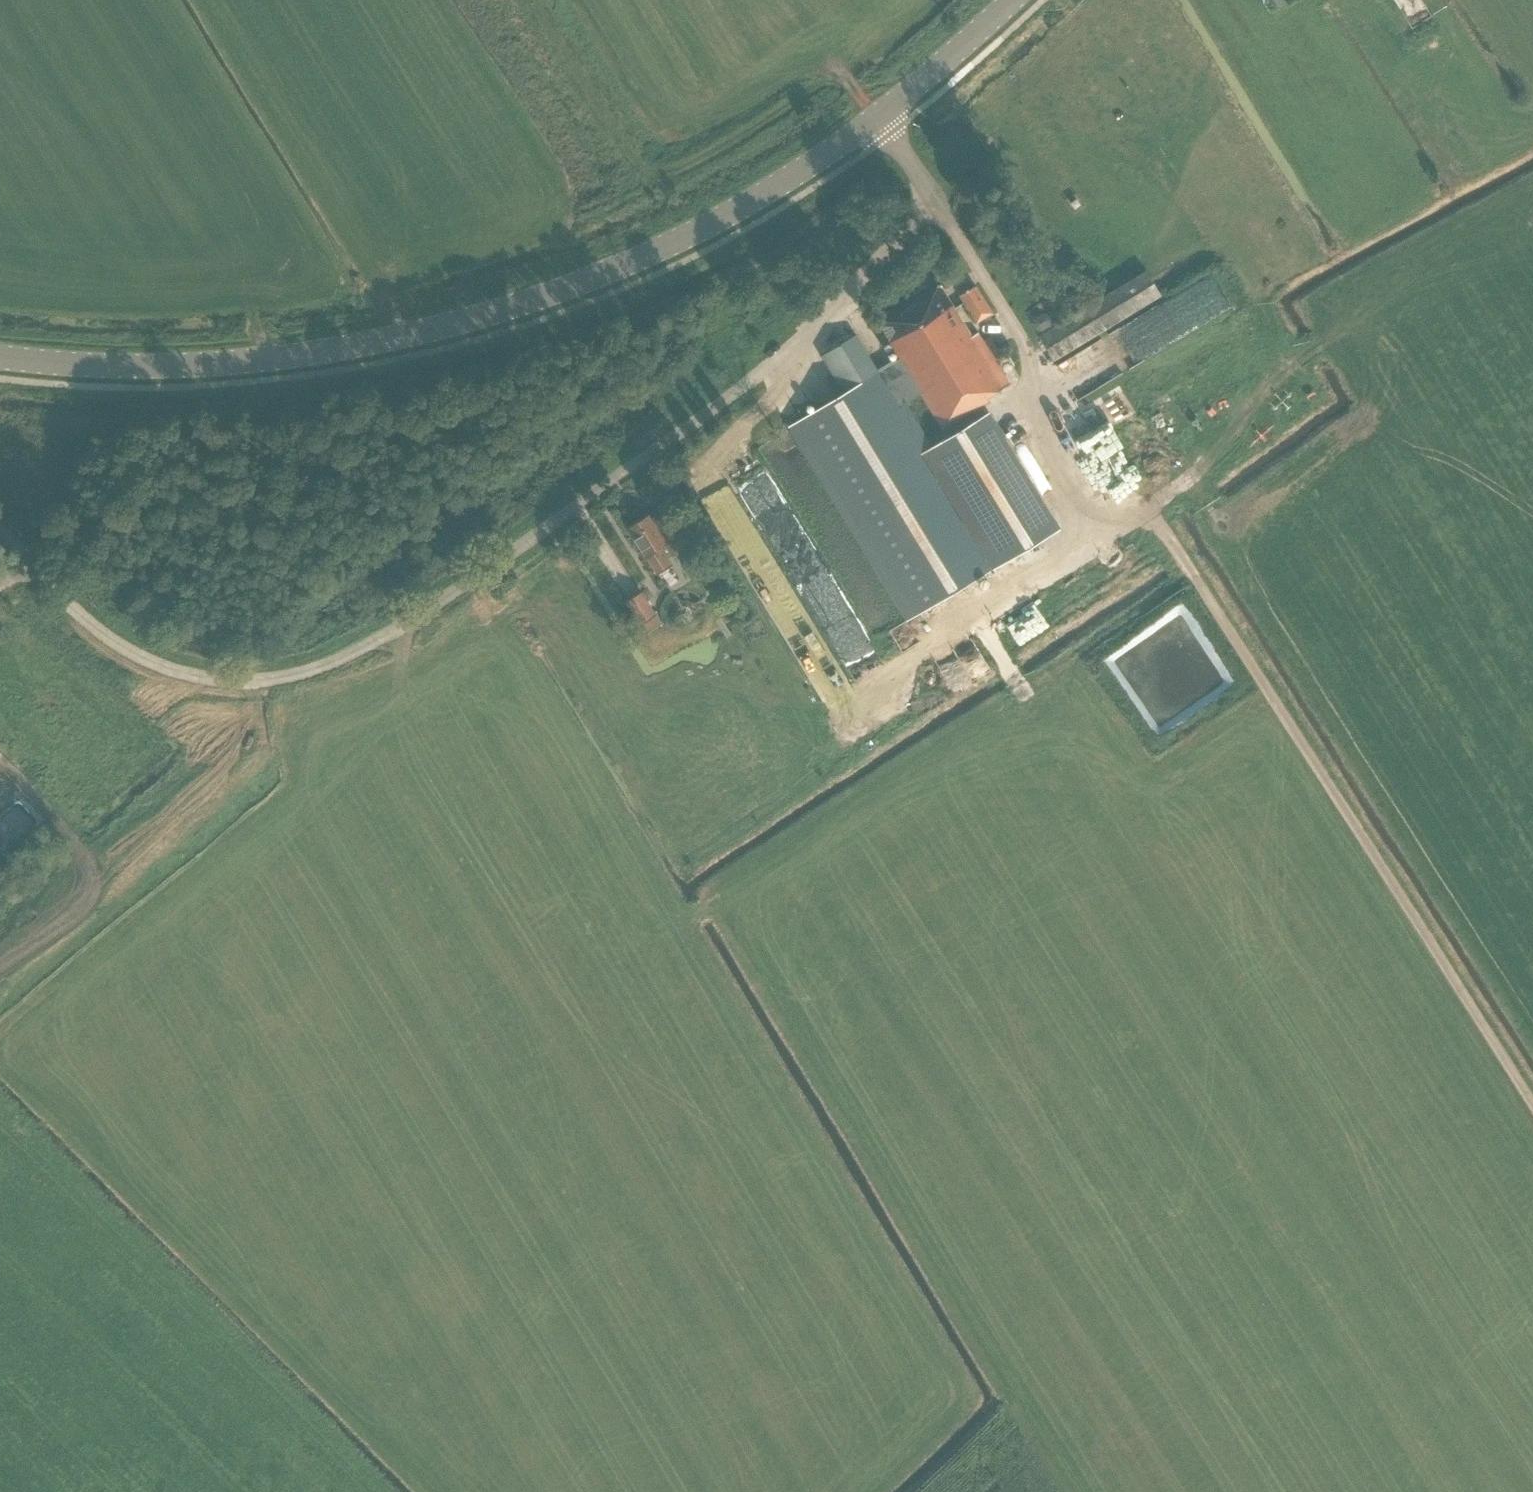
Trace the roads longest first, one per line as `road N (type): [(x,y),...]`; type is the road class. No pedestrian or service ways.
road 1 (track): [(843,704),(1137,513),(1161,524),(1532,1106)]
road 2 (tertiary): [(0,356),(202,367),(358,347),(485,313),(690,233),(881,116)]
road 3 (residential): [(280,680),(411,624),(791,348),(936,203),(881,116)]
road 4 (unclassified): [(280,680),(165,670),(76,617),(0,539)]
road 5 (tertiary): [(881,116),(1010,0)]

